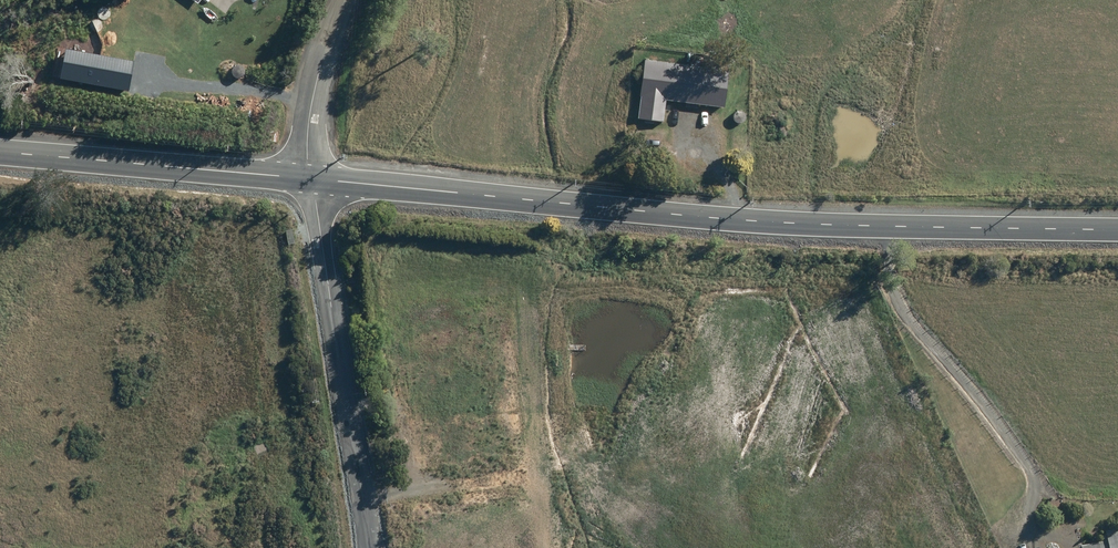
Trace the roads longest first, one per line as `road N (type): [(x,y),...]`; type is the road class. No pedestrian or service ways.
road 1 (tertiary): [(310,179),(800,224),(1117,229)]
road 2 (unclassified): [(365,547),(364,495),(310,179)]
road 3 (track): [(892,227),(893,283),(925,340),(1025,464),(1031,501),(1020,547)]
road 4 (tertiary): [(0,152),(310,179)]
road 5 (track): [(364,495),(464,481),(513,486),(536,505),(542,547)]
road 6 (unclassified): [(345,0),(314,91),(310,179)]

